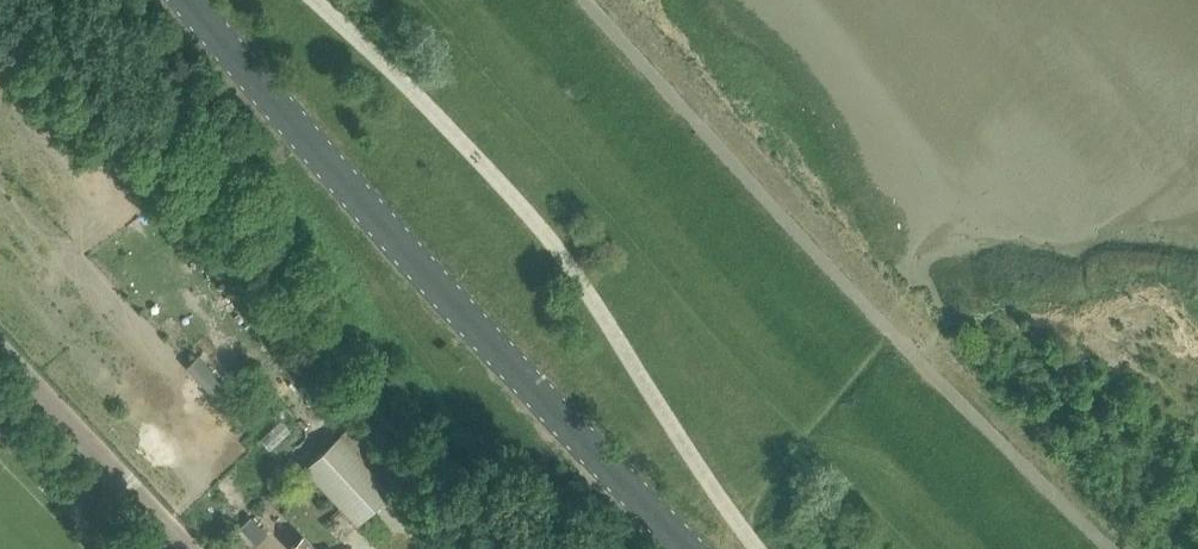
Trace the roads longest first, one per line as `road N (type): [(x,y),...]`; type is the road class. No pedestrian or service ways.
road 1 (secondary): [(200,0),(326,155),(702,548)]
road 2 (unclassified): [(191,548),(0,346)]

